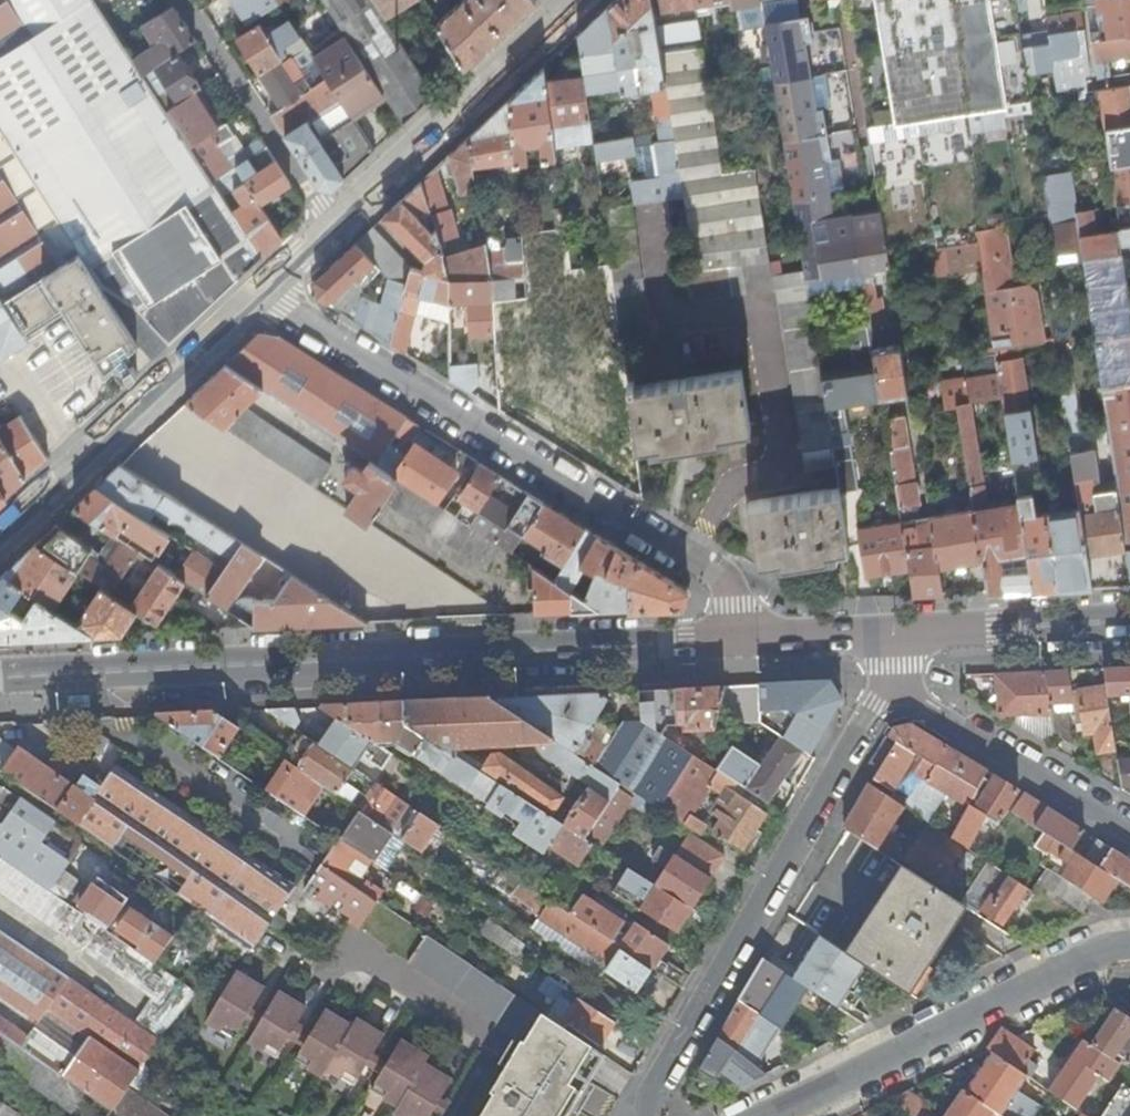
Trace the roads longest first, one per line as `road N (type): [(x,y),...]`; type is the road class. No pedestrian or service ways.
road 1 (secondary): [(0,678),(881,651)]
road 2 (residential): [(263,296),(688,559),(740,606),(881,651)]
road 3 (residential): [(646,1115),(892,686)]
road 4 (residential): [(263,296),(571,0)]
road 5 (residential): [(771,1115),(1114,947)]
road 6 (residential): [(0,553),(263,296)]
road 7 (residential): [(1129,829),(892,686)]
road 8 (secondary): [(881,651),(1129,629)]

